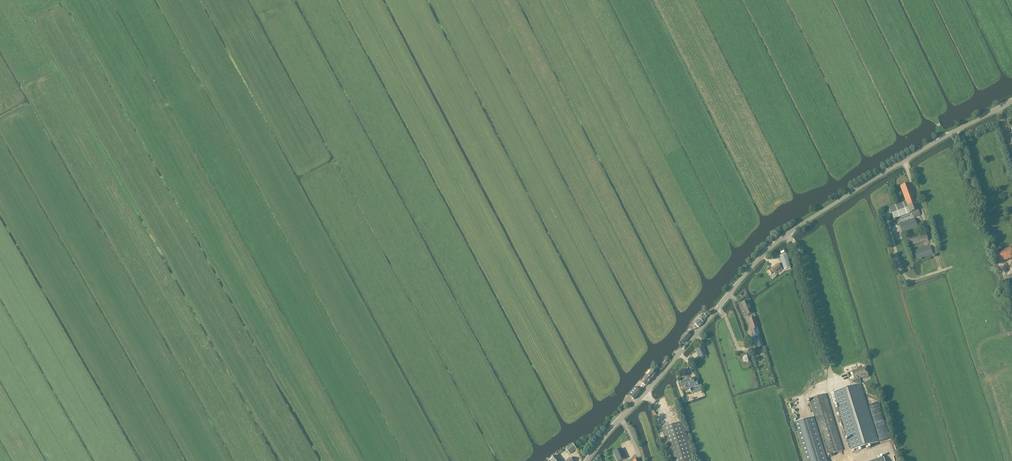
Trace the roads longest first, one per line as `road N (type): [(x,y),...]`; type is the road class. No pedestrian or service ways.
road 1 (unclassified): [(587,460),(763,254),(921,151),(1011,103)]

